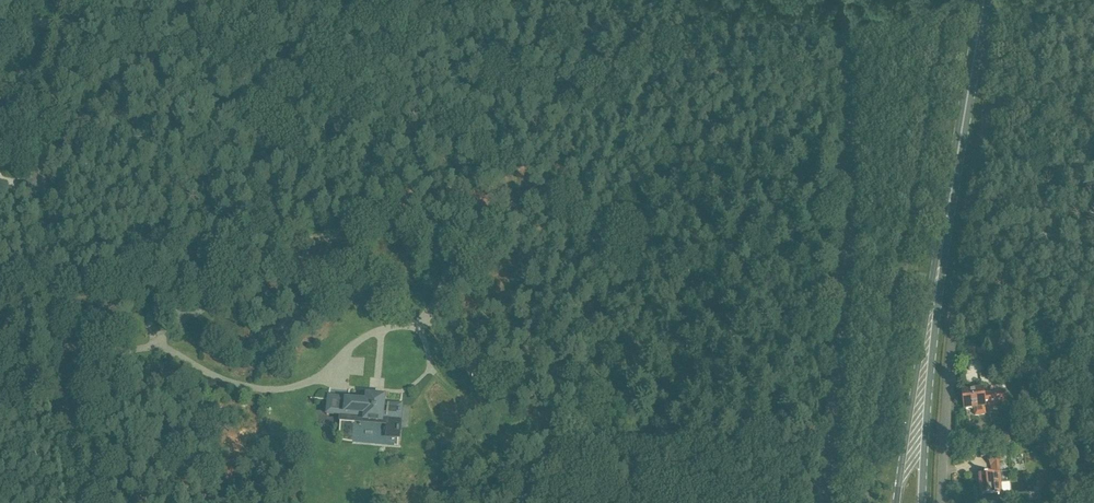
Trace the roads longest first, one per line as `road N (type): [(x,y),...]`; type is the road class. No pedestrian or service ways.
road 1 (unclassified): [(83,502),(43,229),(49,122),(73,0)]
road 2 (secondary): [(841,0),(846,218),(822,502)]
road 3 (unclassified): [(942,502),(951,346),(986,135)]
road 4 (primary): [(930,326),(984,0)]
road 5 (primary): [(930,326),(898,502)]
road 6 (primary): [(923,502),(930,326)]
road 7 (unclassified): [(986,135),(997,105),(1024,107),(1032,123),(1026,138),(998,145)]

